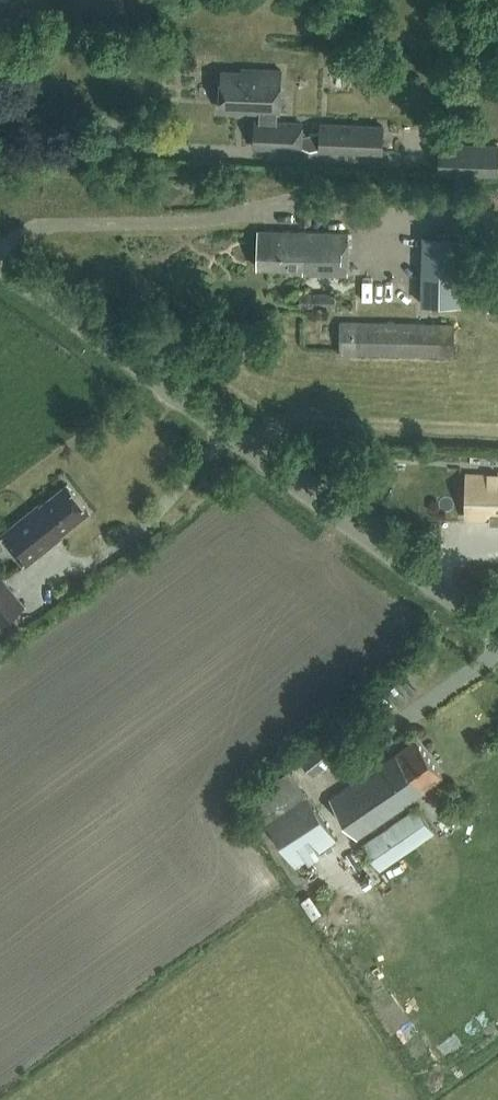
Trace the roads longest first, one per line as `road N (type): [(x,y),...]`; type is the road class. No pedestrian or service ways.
road 1 (tertiary): [(497,632),(0,259)]

